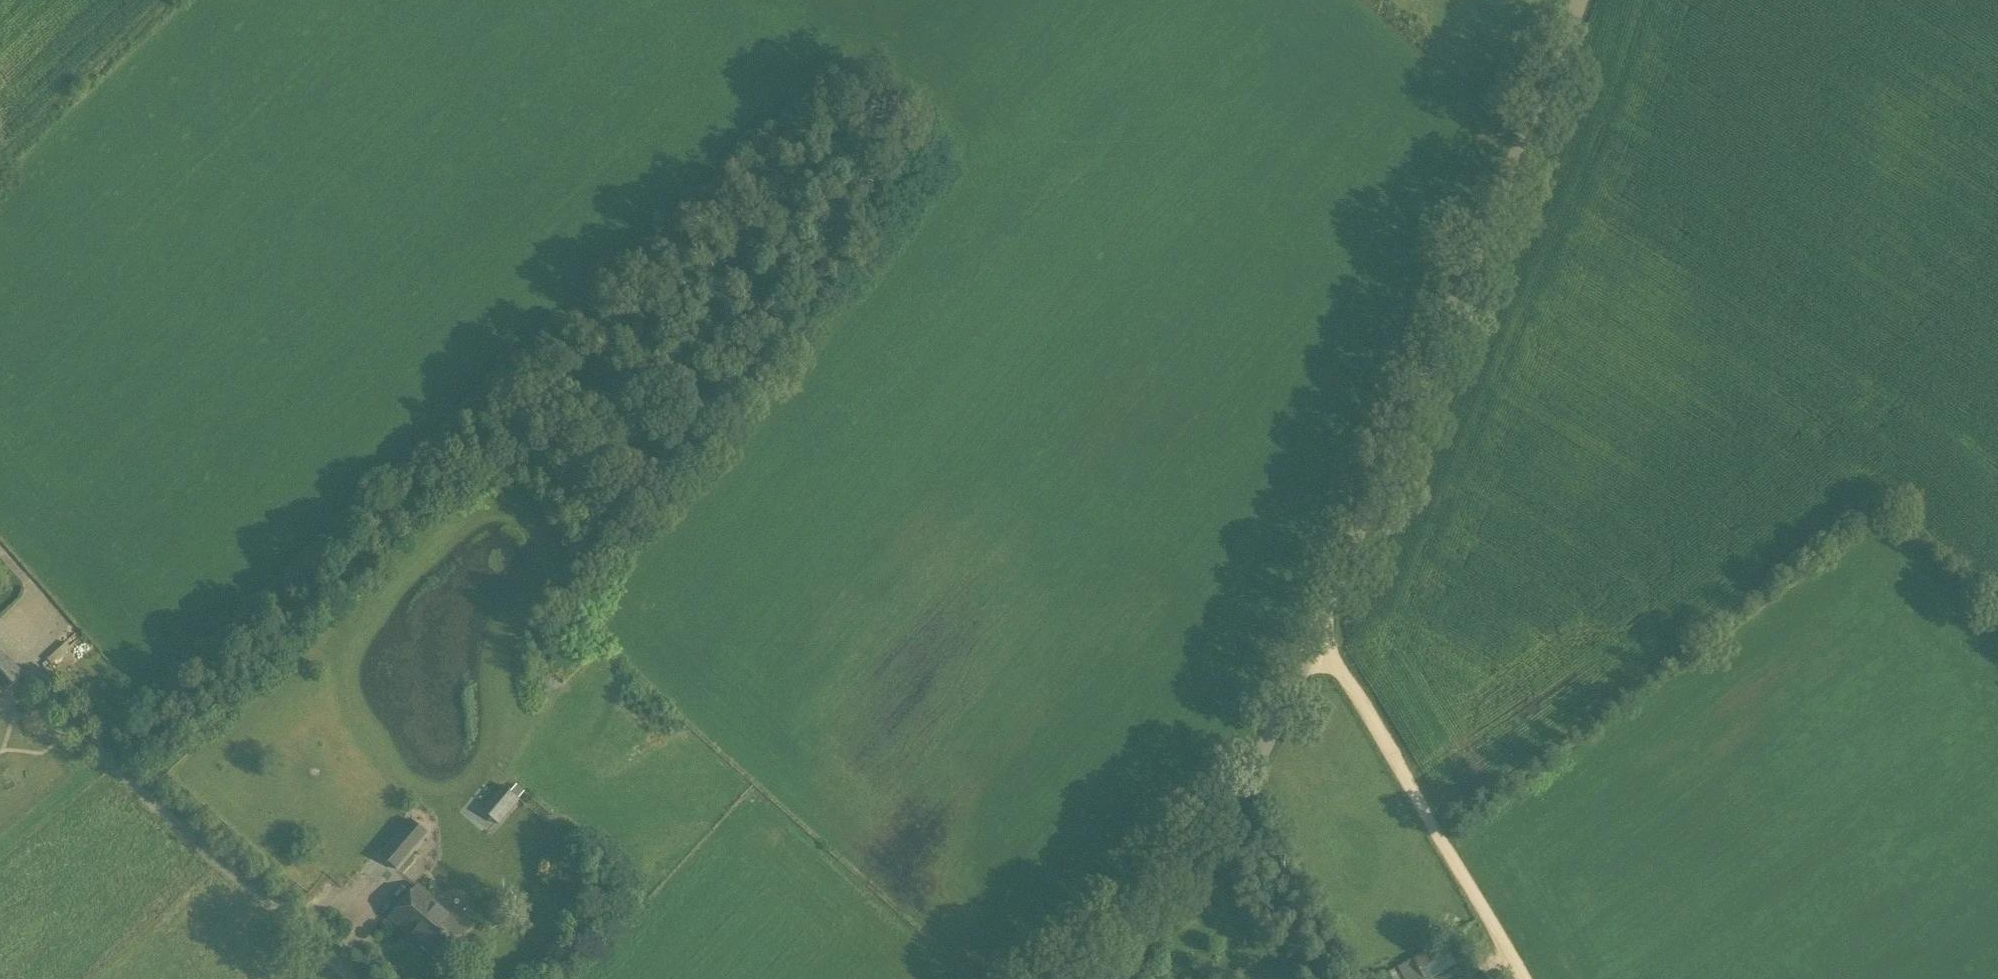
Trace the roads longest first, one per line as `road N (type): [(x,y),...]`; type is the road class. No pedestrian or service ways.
road 1 (unclassified): [(1044,978),(1214,817),(1259,752),(1470,272),(1579,0)]
road 2 (unclassified): [(372,978),(201,844),(58,686)]
road 3 (track): [(1522,978),(1403,771),(1327,655),(1307,647)]

